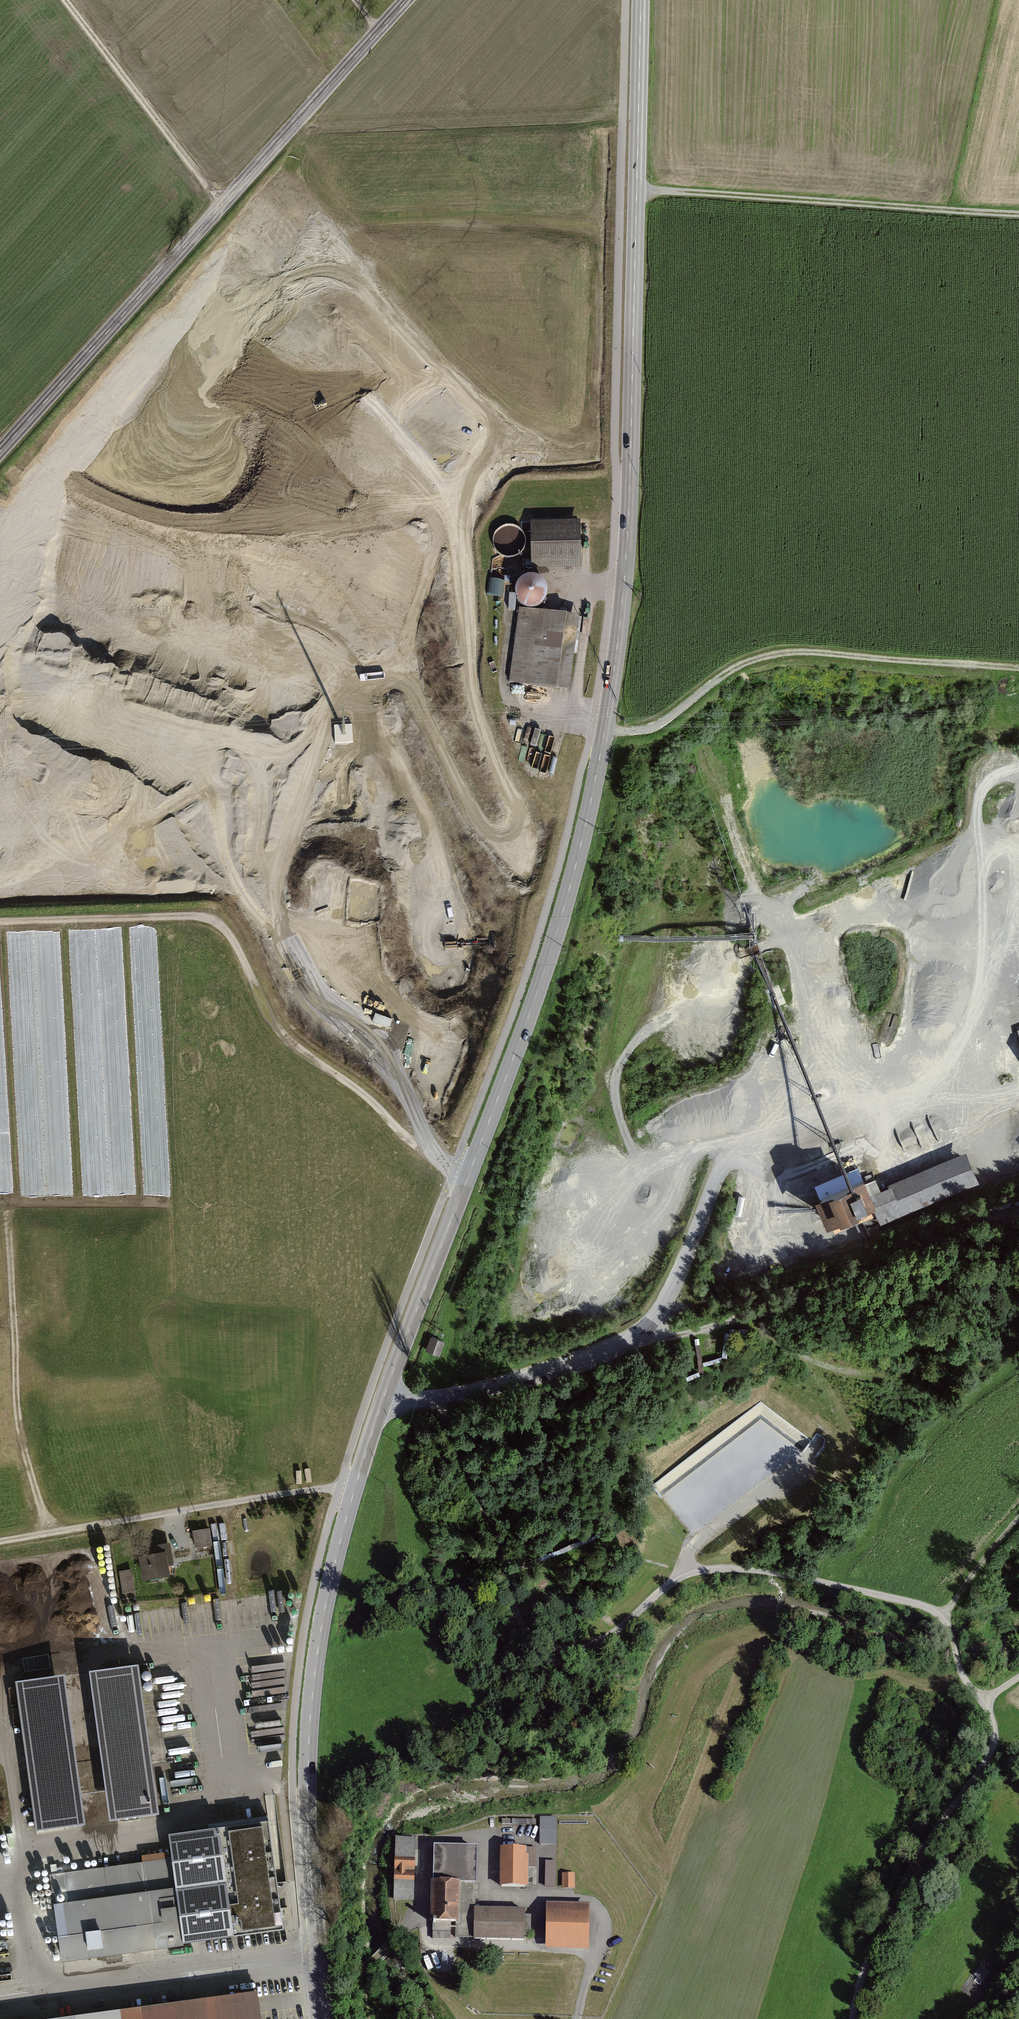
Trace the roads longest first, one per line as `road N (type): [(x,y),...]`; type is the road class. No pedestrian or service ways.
road 1 (tertiary): [(641,0),(626,559),(604,731),(538,993),(386,1393),(328,1597),(308,1781),(324,2018)]
road 2 (track): [(436,1399),(485,1509),(516,1611),(561,1650),(594,1647),(620,1633),(670,1585),(700,1572),(762,1571),(919,1604),(941,1617),(962,1678),(983,1699)]
road 3 (track): [(436,1157),(384,1056),(305,978),(275,907),(280,858),(371,679),(403,680),(481,822)]
road 4 (track): [(567,1277),(569,1231),(593,1192),(633,1163),(701,1134),(719,1135),(729,1154),(756,1173),(789,1176),(881,1133),(939,1065),(1018,904)]
road 5 (tertiary): [(406,0),(0,453)]
road 6 (track): [(467,1178),(404,1138),(369,1098),(272,1025),(223,926),(204,917),(0,923)]
road 7 (track): [(633,1163),(606,1076),(608,1049),(626,1023),(655,1002),(723,987),(759,942),(794,932),(809,1132)]
road 8 (track): [(1018,670),(774,655),(740,666),(663,724),(604,731)]
road 9 (track): [(645,1340),(770,1308),(1018,1214)]
road 10 (track): [(636,190),(1018,215)]
road 11 (track): [(983,1699),(995,1727),(993,1750),(939,1824),(881,1926),(853,2018)]
road 12 (track): [(0,1543),(353,1489)]
road 13 (track): [(421,944),(443,891),(438,869),(402,762),(359,709)]
road 14 (track): [(222,206),(65,0)]
road 15 (residential): [(577,2018),(602,1944),(598,1905),(485,1894)]
road 16 (track): [(991,956),(977,812),(995,776),(1018,769)]
road 17 (track): [(881,1133),(881,1163),(909,1161),(966,1145),(1018,1102)]
road 18 (track): [(700,1572),(698,1552),(719,1529),(819,1451)]
road 19 (track): [(941,1617),(1018,1517)]

